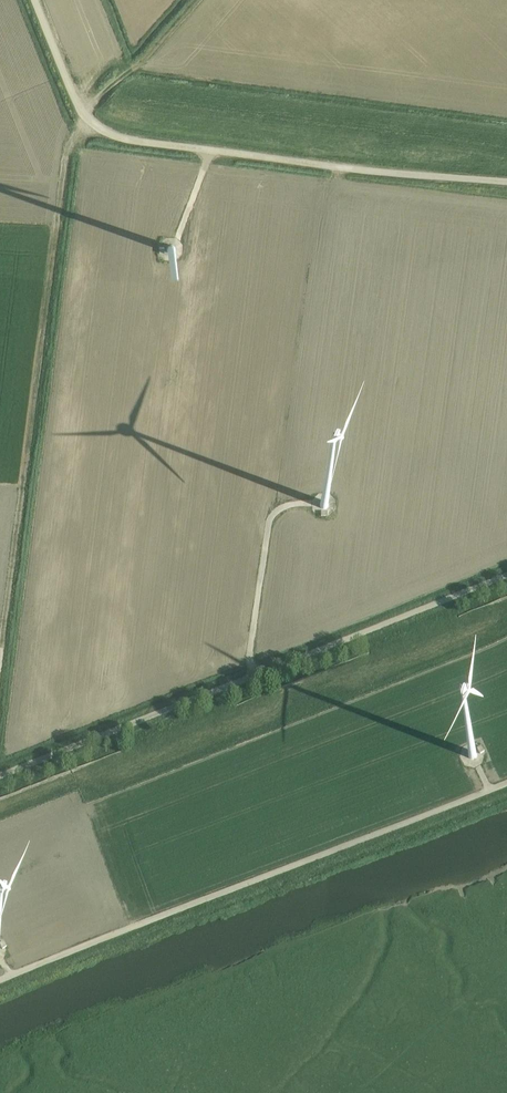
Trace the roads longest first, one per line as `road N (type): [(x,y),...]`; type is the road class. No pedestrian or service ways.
road 1 (track): [(0,674),(67,149),(89,121)]
road 2 (unclassified): [(506,182),(124,139),(82,113),(34,0)]
road 3 (unclassified): [(0,773),(257,679),(506,575)]

